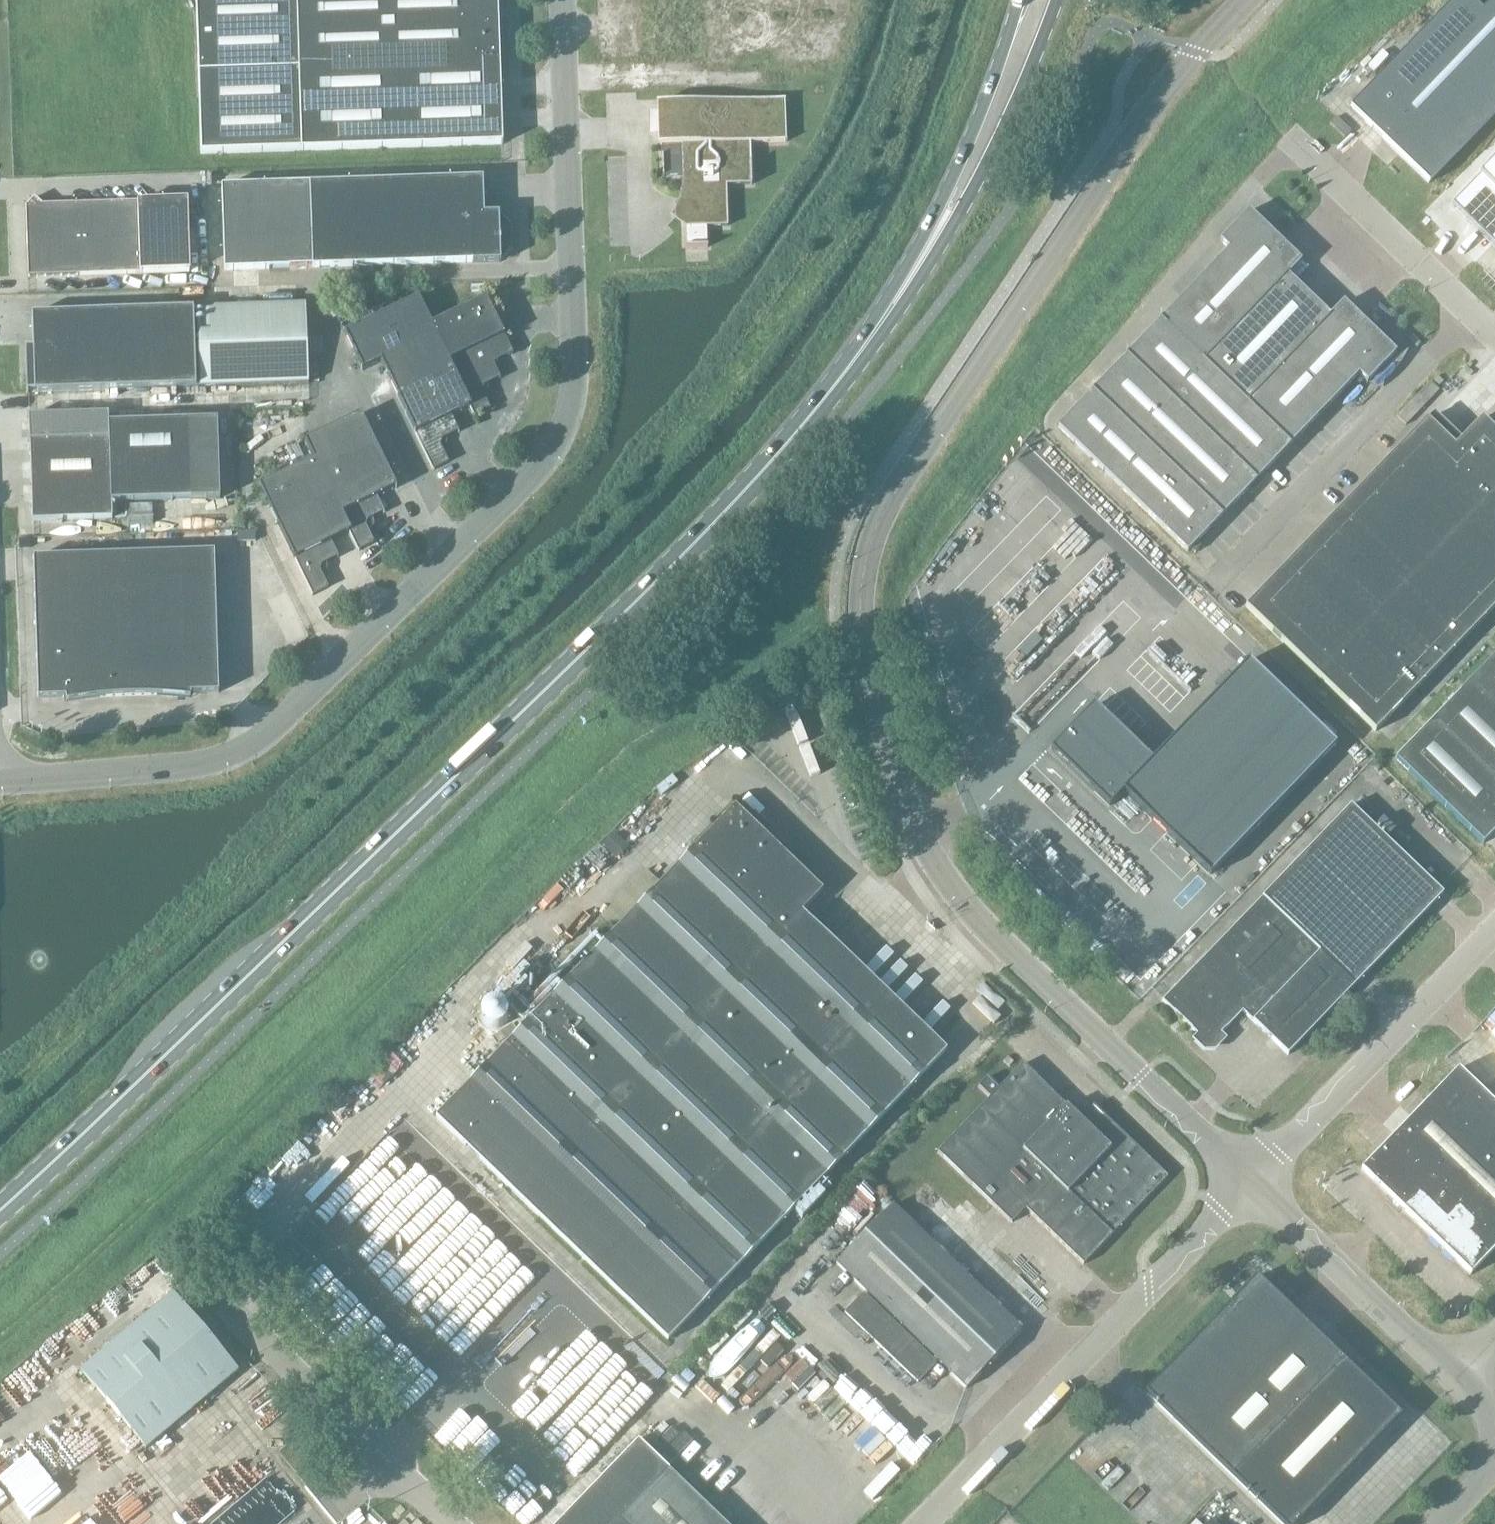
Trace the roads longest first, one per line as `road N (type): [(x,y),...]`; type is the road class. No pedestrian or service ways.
road 1 (unclassified): [(1248,1178),(950,884),(903,795),(861,612),(867,551),(883,512),(1192,50),(1242,0)]
road 2 (primary): [(0,1209),(691,548),(839,379),(938,233)]
road 3 (unclassified): [(0,782),(198,763),(254,744),(548,456),(575,380),(562,0)]
road 4 (unclassified): [(918,1523),(1248,1178)]
road 5 (unclassified): [(1248,1178),(1494,919)]
road 6 (unclassified): [(1460,1378),(1248,1178)]
road 7 (unclassified): [(447,1523),(237,1322)]
road 8 (unclassified): [(1494,334),(1296,146)]
road 9 (primary): [(938,233),(1003,131),(1058,0)]
road 10 (primary): [(1018,0),(938,233)]

